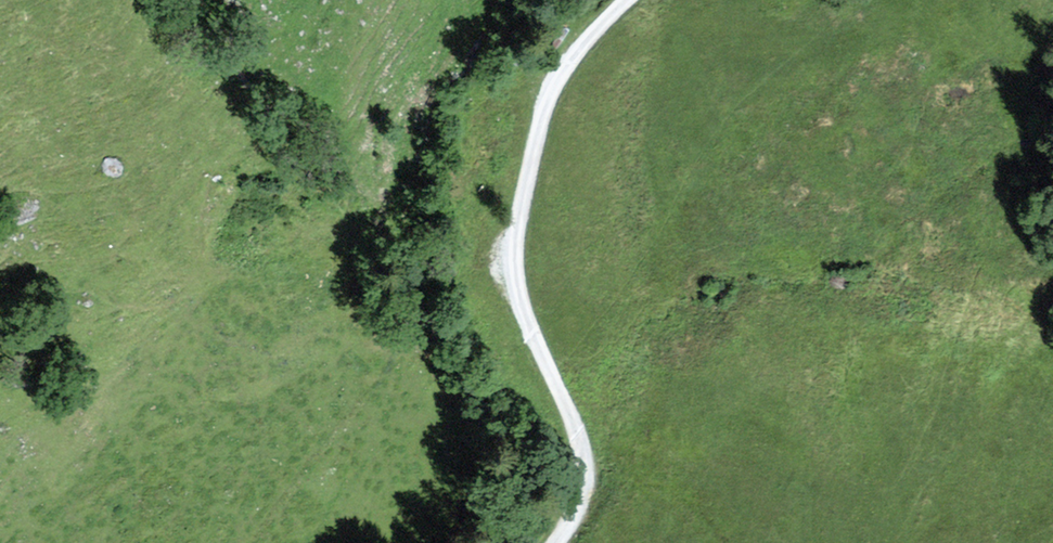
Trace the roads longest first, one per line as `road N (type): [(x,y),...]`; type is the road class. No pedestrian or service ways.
road 1 (track): [(518,0),(457,41),(419,108),(400,187),(402,268),(431,352),(480,446),(479,499),(455,542)]
road 2 (track): [(561,542),(593,486),(586,448),(522,301),(523,243),(549,108),(568,62),(625,0)]

